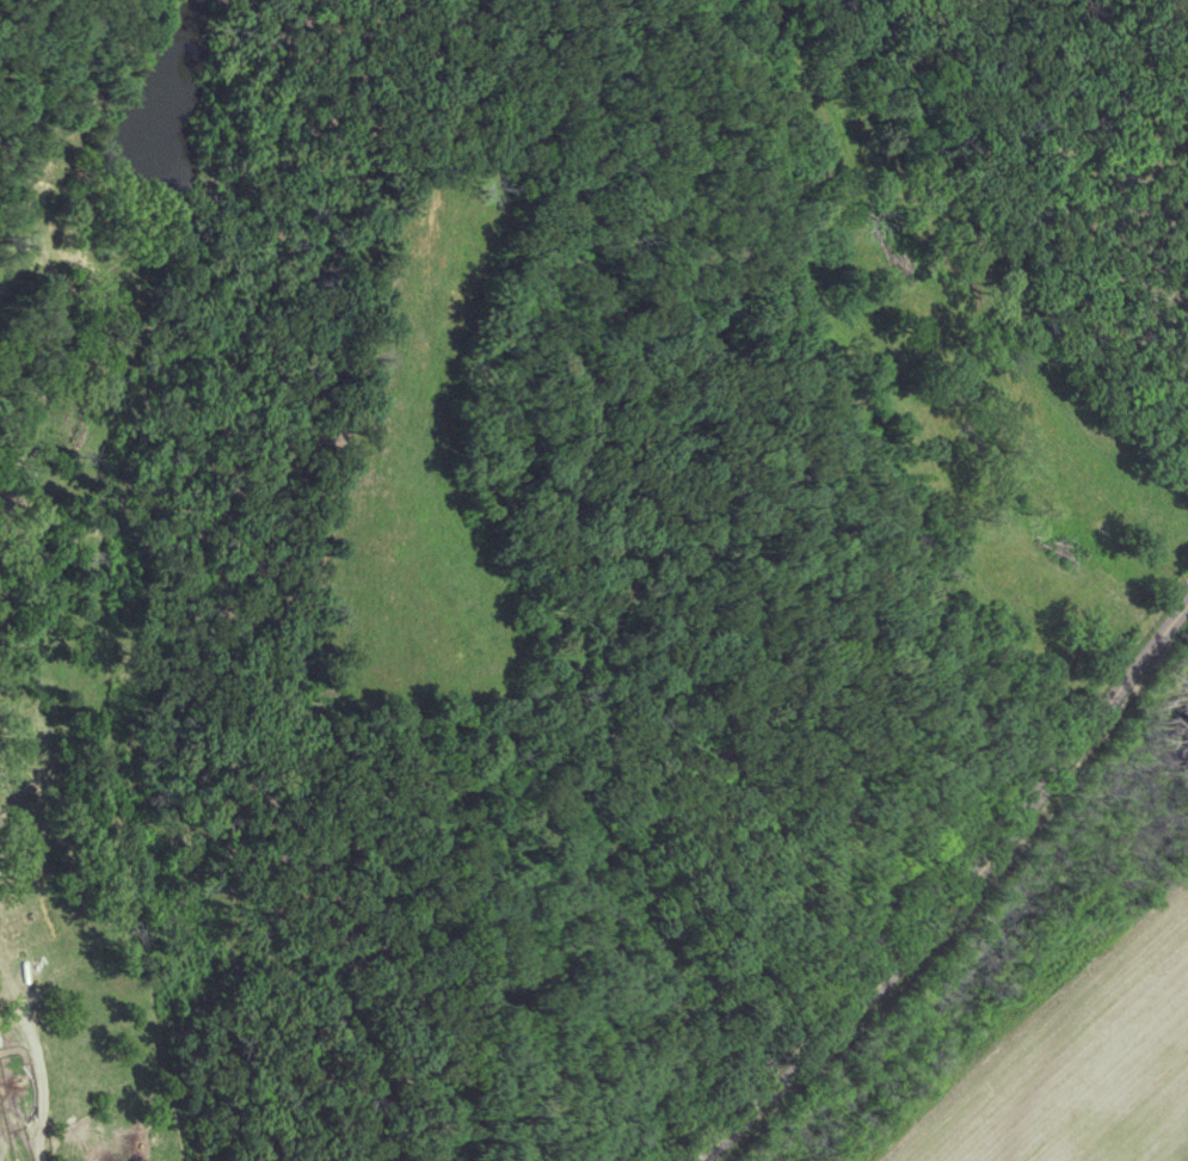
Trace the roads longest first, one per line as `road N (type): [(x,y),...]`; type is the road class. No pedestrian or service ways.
road 1 (tertiary): [(711,1160),(842,1026),(1187,625)]

